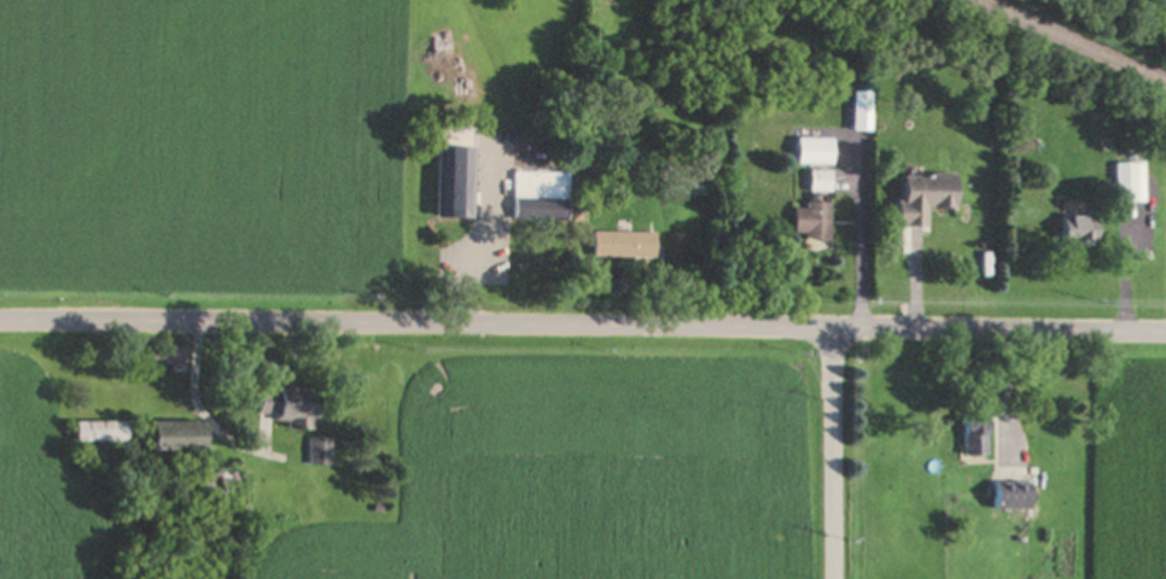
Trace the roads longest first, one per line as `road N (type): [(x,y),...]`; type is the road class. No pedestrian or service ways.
road 1 (tertiary): [(0,319),(1165,329)]

